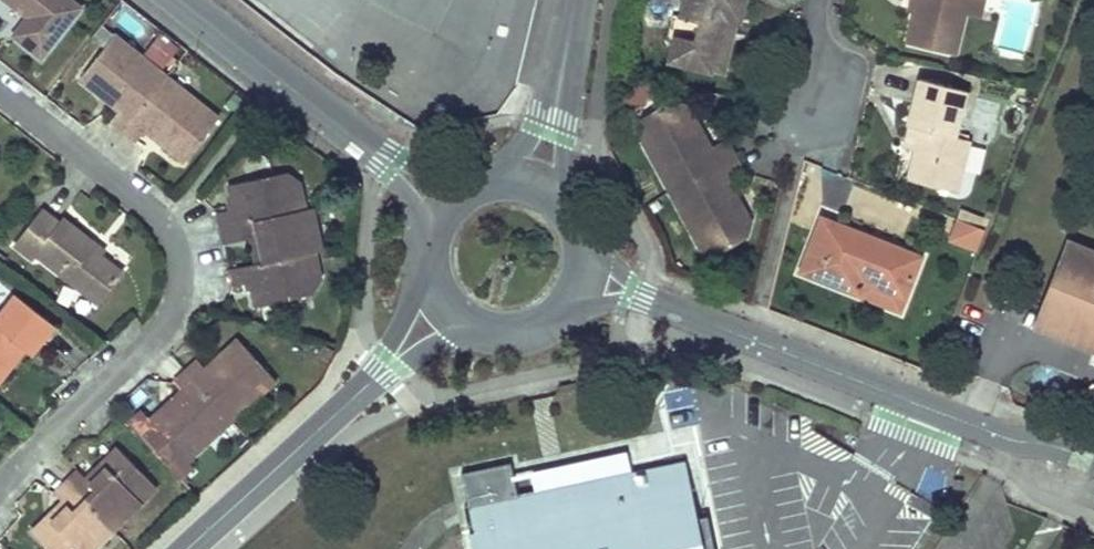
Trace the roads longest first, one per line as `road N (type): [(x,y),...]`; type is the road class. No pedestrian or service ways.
road 1 (residential): [(0,483),(168,324),(188,270),(164,220),(0,89)]
road 2 (secondary): [(637,294),(1015,442),(1093,461)]
road 3 (secondary): [(190,548),(452,305)]
road 4 (secondary): [(178,0),(395,168)]
road 5 (tertiary): [(531,180),(577,0)]
road 6 (secondary): [(452,305),(482,324),(518,327),(568,298)]

